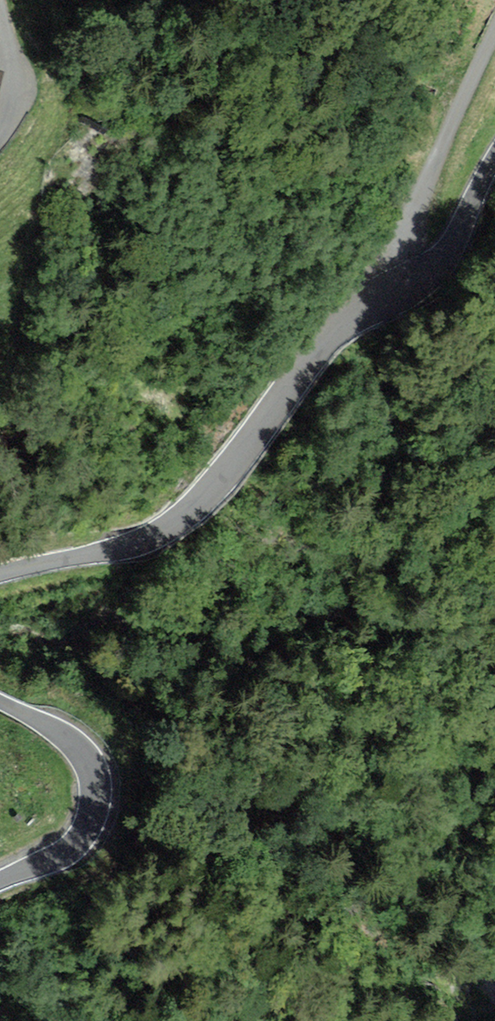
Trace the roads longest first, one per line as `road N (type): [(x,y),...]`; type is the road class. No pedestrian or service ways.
road 1 (unclassified): [(386,301),(324,342),(234,467),(171,524),(115,549),(0,574)]
road 2 (unclassified): [(494,28),(402,228),(386,301)]
road 3 (unclassified): [(0,701),(65,736),(94,782),(89,824),(74,846),(0,879)]
road 4 (unclassified): [(494,157),(450,251),(386,301)]
road 5 (unclassified): [(0,6),(15,71),(0,130)]

